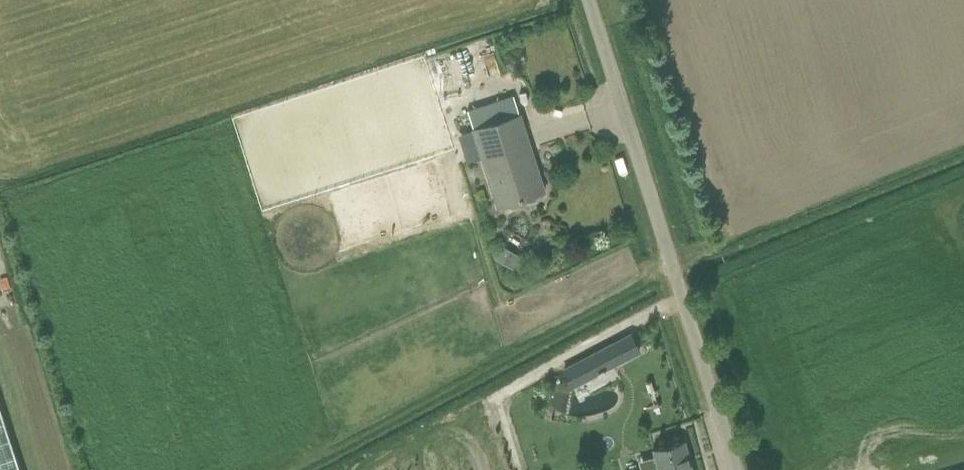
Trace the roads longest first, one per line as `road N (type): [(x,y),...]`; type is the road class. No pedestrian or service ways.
road 1 (unclassified): [(739,469),(587,0)]

